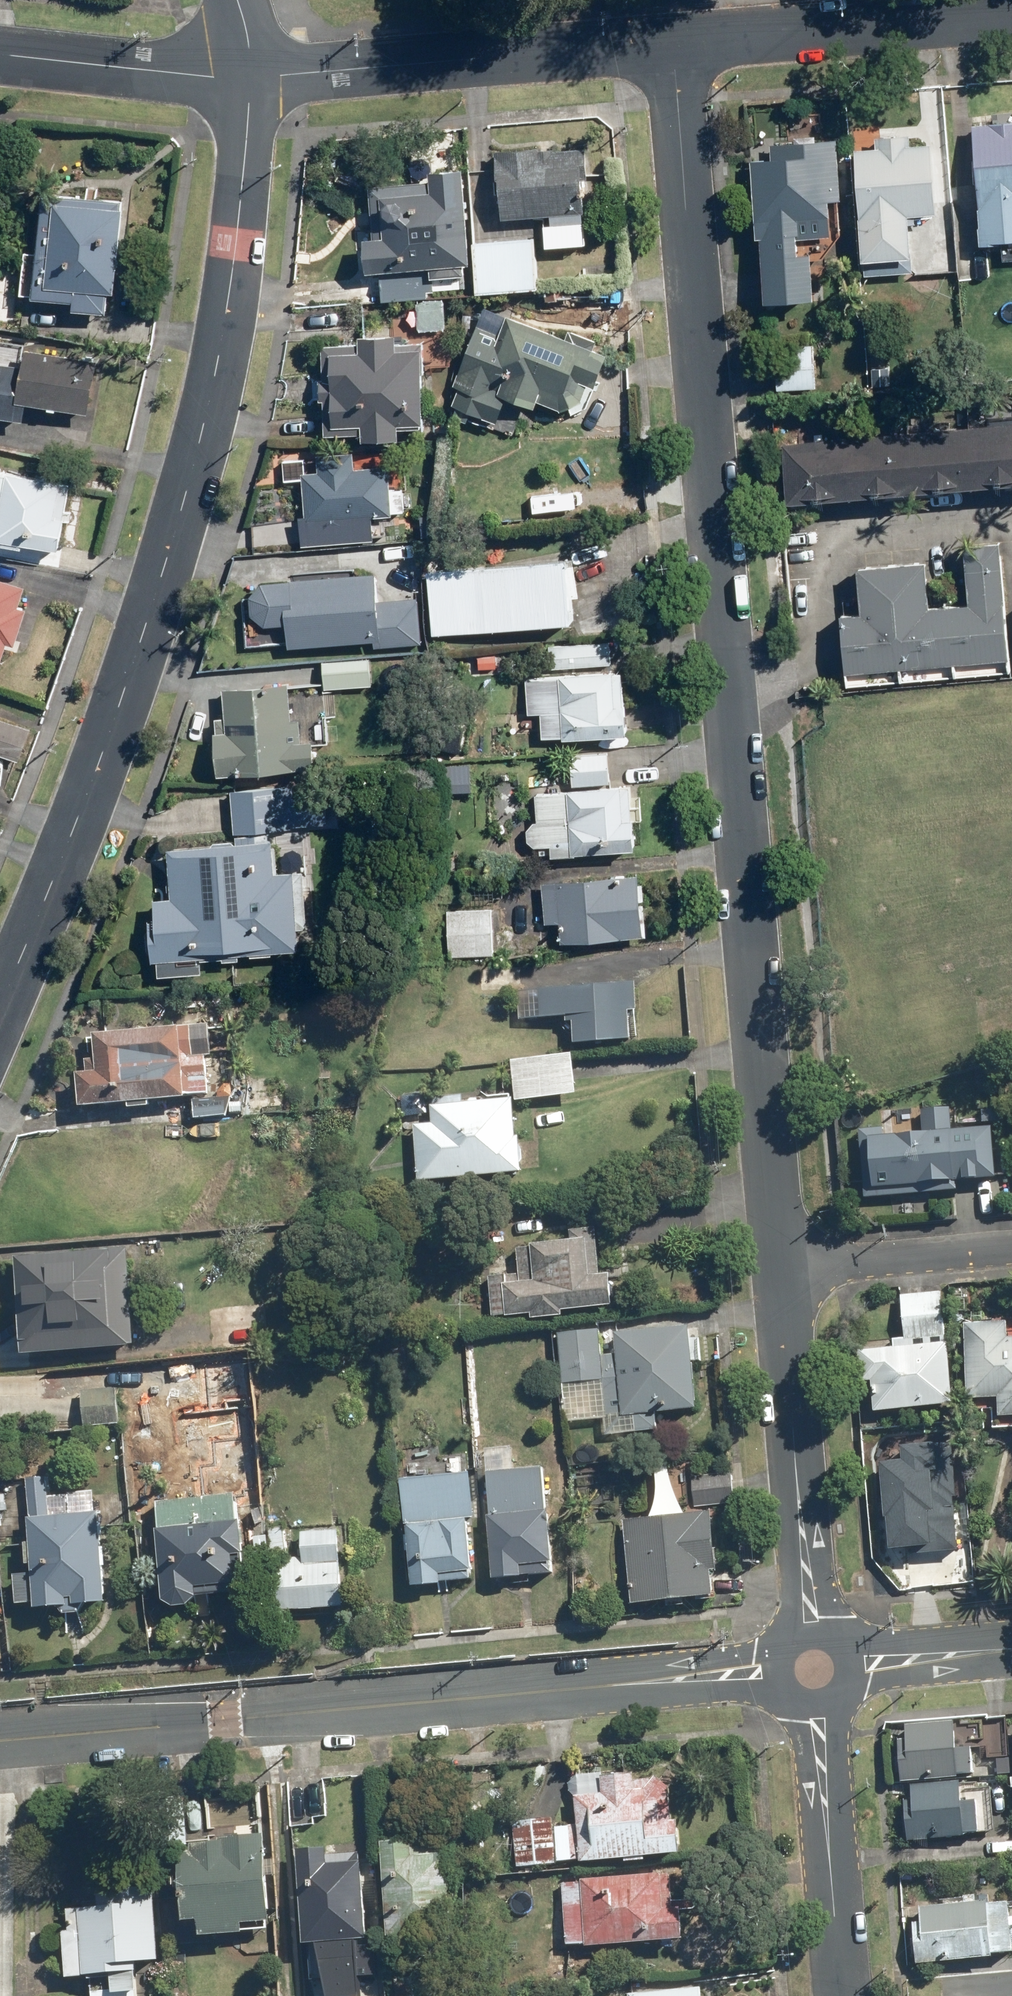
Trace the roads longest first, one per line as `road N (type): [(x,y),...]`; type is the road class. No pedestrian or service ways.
road 1 (residential): [(785,1264),(675,40)]
road 2 (tertiary): [(252,77),(241,217),(209,409),(137,658),(0,1003)]
road 3 (tertiary): [(782,1671),(0,1740)]
road 4 (residential): [(252,77),(675,40)]
road 5 (residential): [(813,1636),(785,1264)]
road 6 (residential): [(675,40),(1011,11)]
road 7 (residential): [(844,1995),(820,1702)]
road 8 (residential): [(0,54),(252,77)]
road 9 (residential): [(785,1264),(1011,1247)]
road 10 (tertiary): [(1011,1648),(848,1666)]

